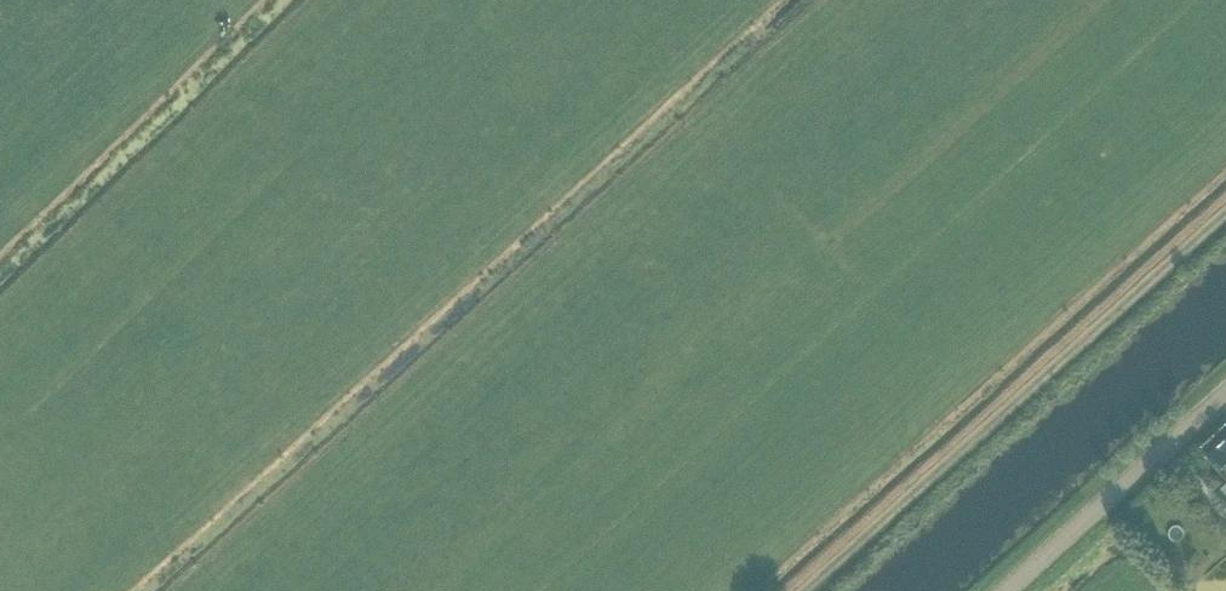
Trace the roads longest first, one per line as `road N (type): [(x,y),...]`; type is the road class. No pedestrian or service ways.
road 1 (unclassified): [(799,590),(1225,212)]
road 2 (unclassified): [(1005,590),(1225,393)]

